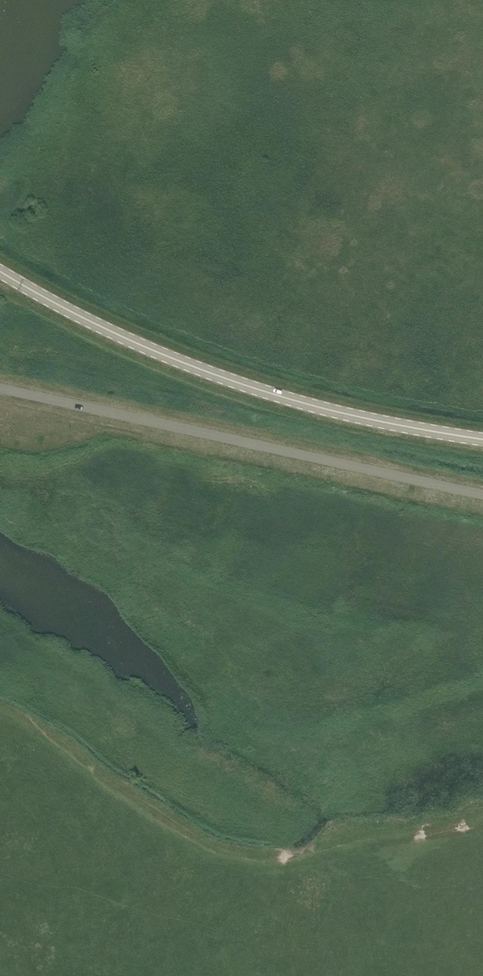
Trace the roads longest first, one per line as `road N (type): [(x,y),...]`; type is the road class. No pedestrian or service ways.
road 1 (primary): [(482,439),(400,426),(212,374),(0,271)]
road 2 (unclassified): [(482,495),(0,390)]

